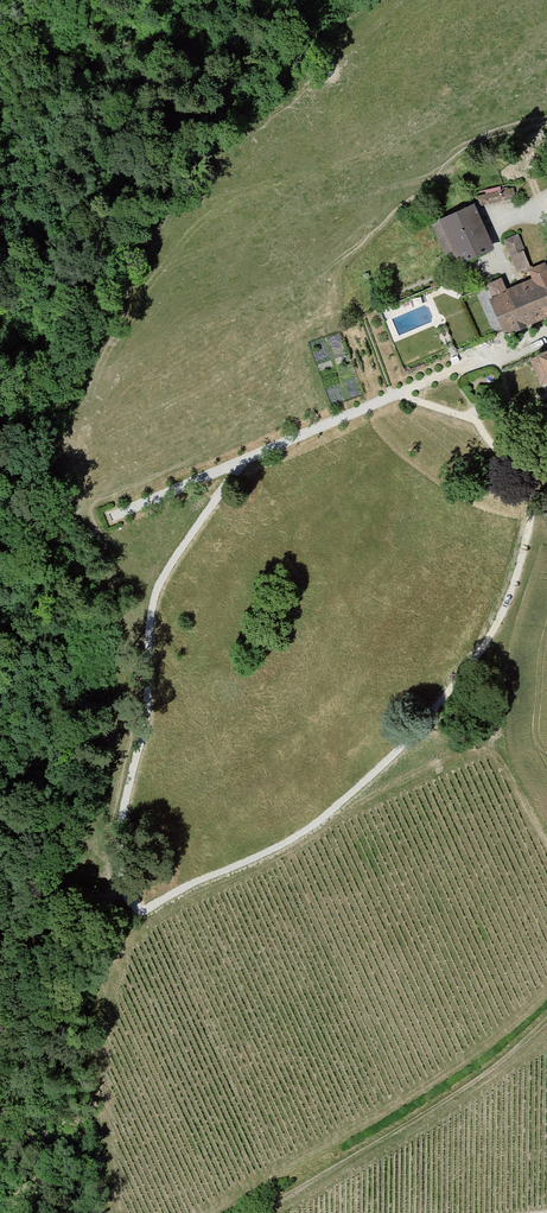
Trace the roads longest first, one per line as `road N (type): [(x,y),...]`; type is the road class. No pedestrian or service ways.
road 1 (track): [(315,821),(132,913),(110,853),(146,712),(151,604),(246,461),(494,356)]
road 2 (track): [(315,821),(402,743),(493,624),(518,567),(533,480)]
road 3 (track): [(260,1212),(456,1091),(546,1011)]
road 4 (track): [(546,846),(500,762),(482,751),(315,821)]
road 5 (track): [(398,397),(482,431),(516,470),(546,489)]
road 6 (track): [(118,518),(246,461)]

